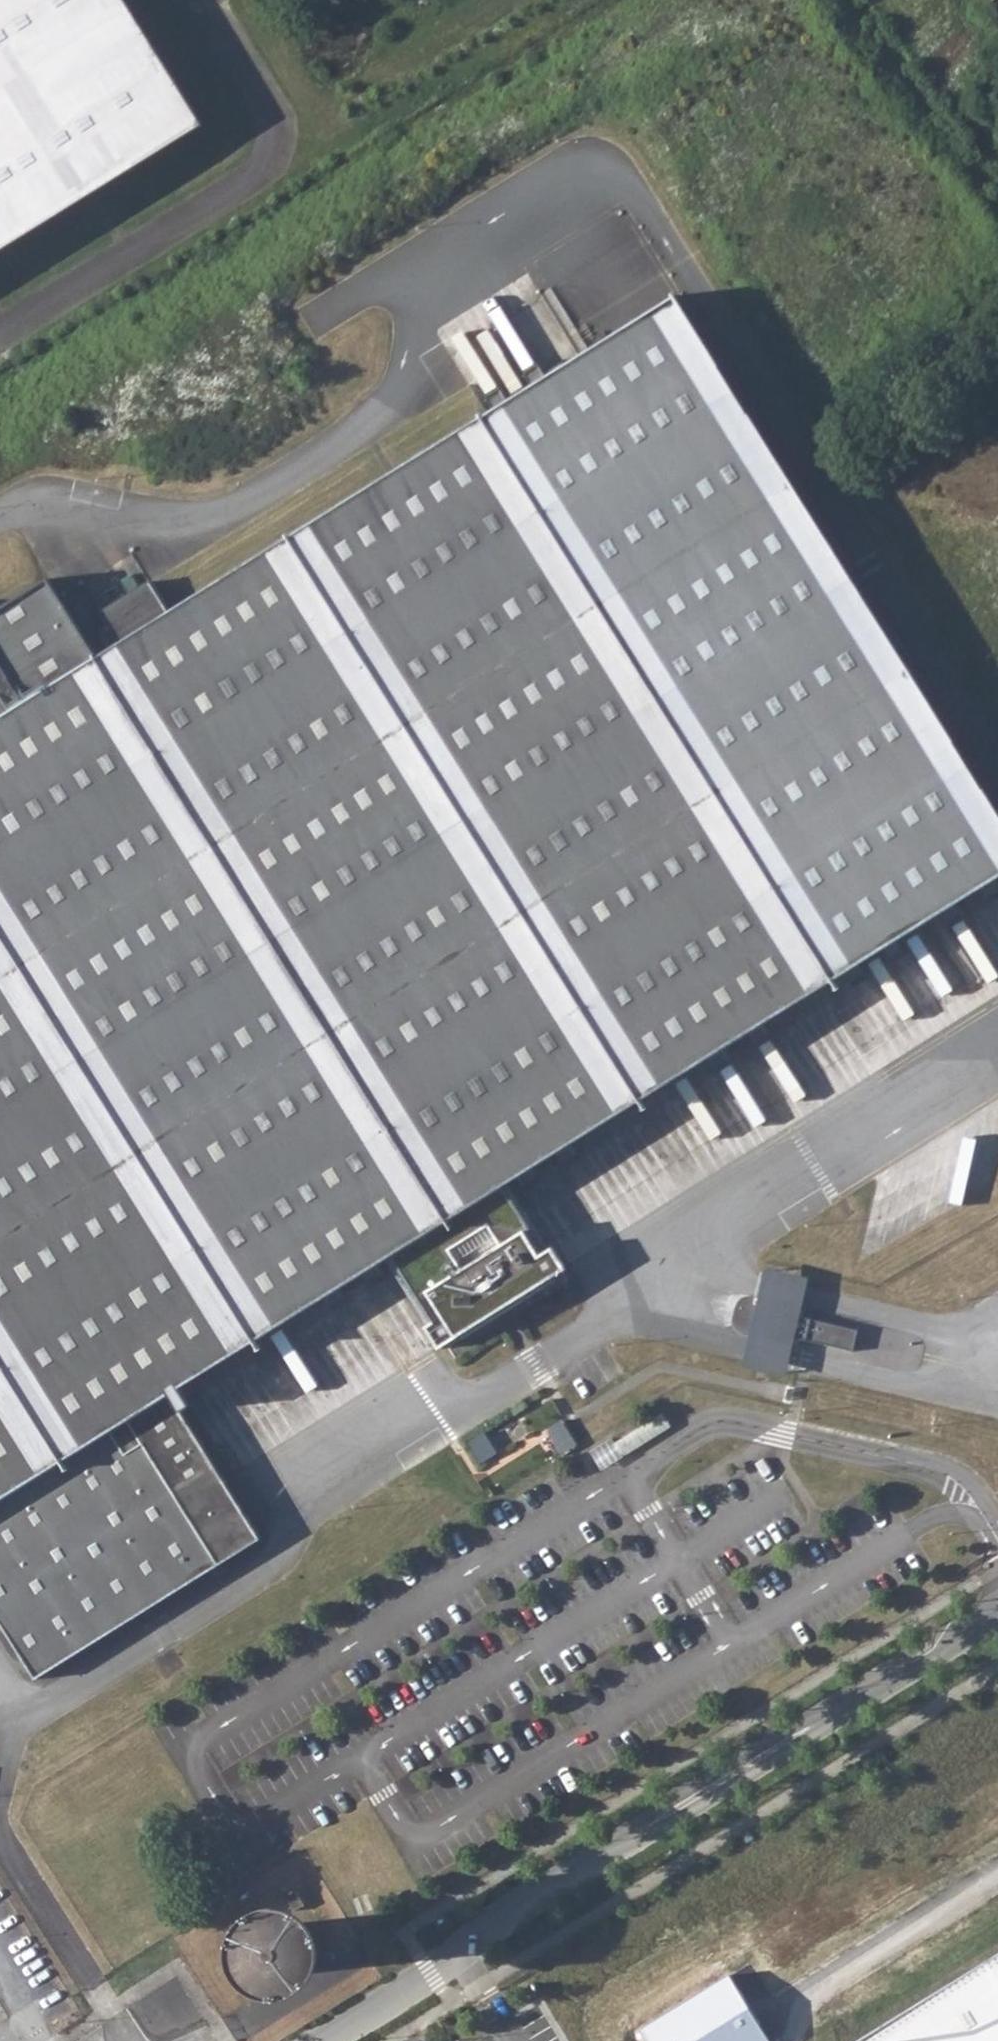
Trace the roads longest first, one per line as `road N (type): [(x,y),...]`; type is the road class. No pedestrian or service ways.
road 1 (residential): [(312,2040),(997,1612)]

